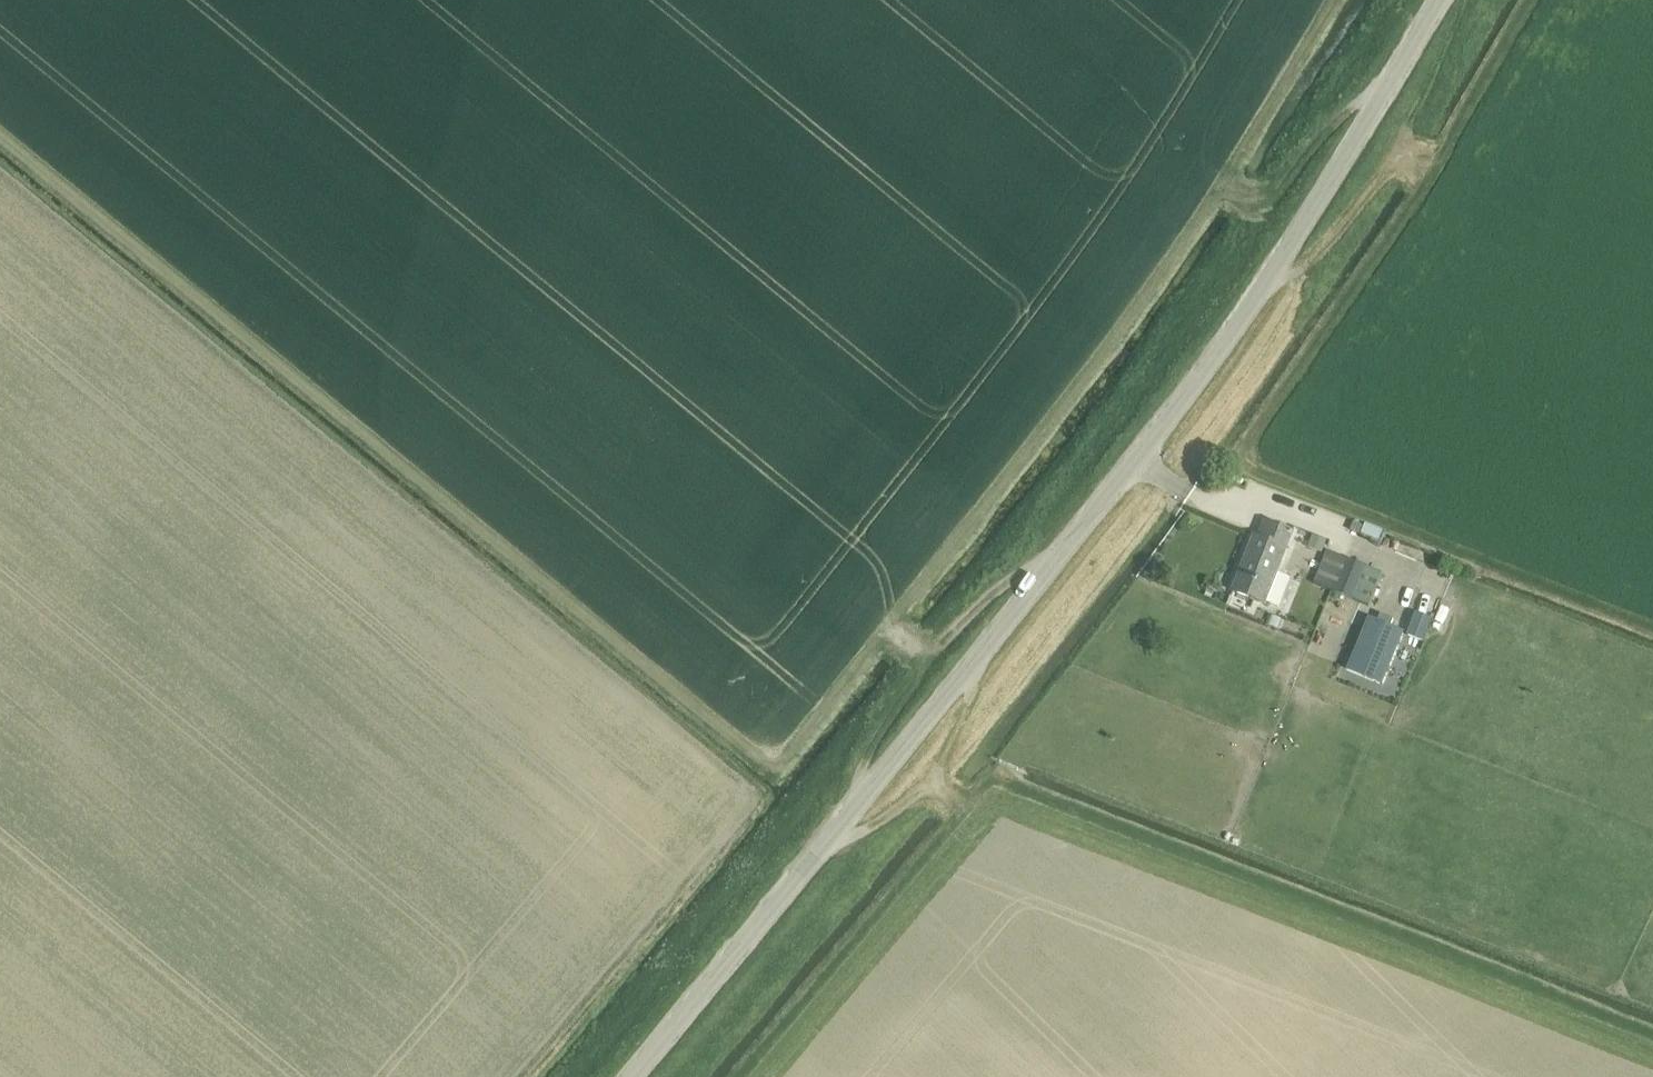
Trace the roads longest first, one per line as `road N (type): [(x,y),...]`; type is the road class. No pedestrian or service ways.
road 1 (unclassified): [(634,1076),(1188,395),(1294,252),(1442,0)]

